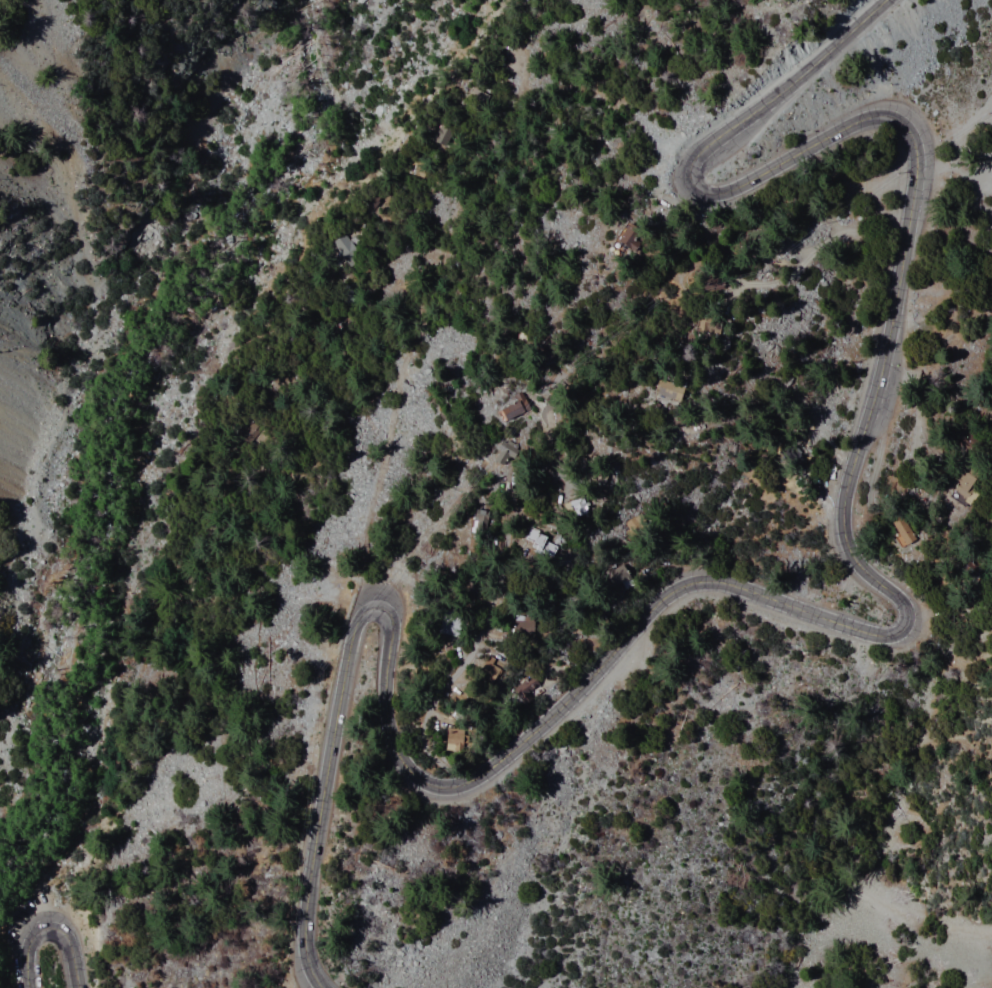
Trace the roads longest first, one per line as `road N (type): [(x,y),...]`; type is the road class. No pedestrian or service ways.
road 1 (tertiary): [(397,761),(438,790),(494,771),(674,593),(697,584),(865,633),(887,637),(904,628),(911,615),(903,600),(857,560),(844,536),(893,326),(912,139),(895,119),(875,118),(740,187),(714,195),(689,179),(708,146),(890,0)]
road 2 (track): [(55,929),(116,791),(140,643),(179,539),(218,380),(239,344)]
road 3 (track): [(372,609),(381,468),(400,355),(442,244),(490,162),(522,64)]
road 4 (tertiary): [(327,987),(310,970),(309,893),(353,627),(379,608),(389,615),(383,696),(397,761)]
road 5 (residential): [(470,779),(424,745),(424,720),(477,642),(488,614),(493,532),(515,486),(558,442),(572,364)]
road 6 (tertiary): [(26,987),(26,950),(33,936),(55,929),(67,940),(77,987)]

